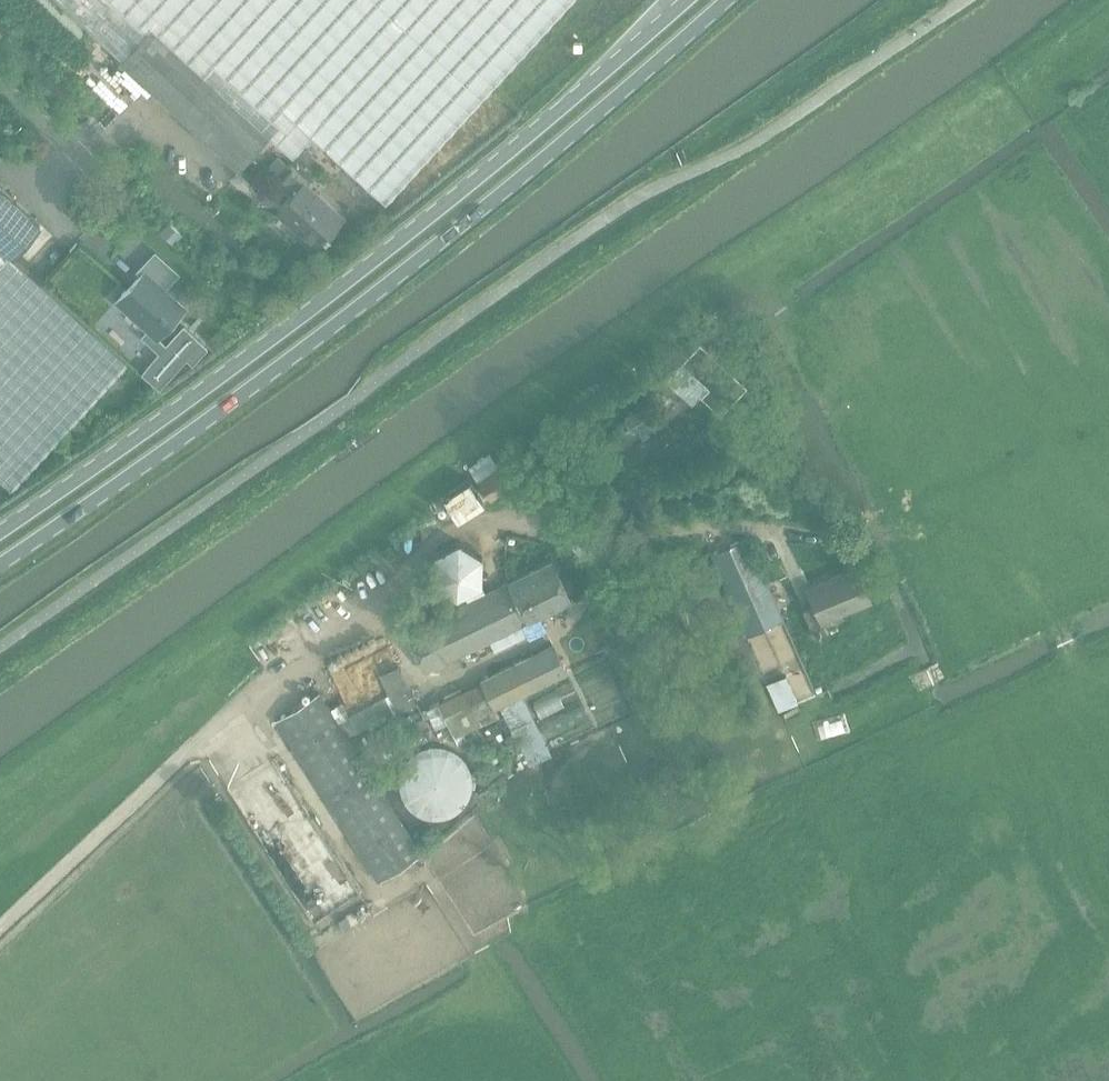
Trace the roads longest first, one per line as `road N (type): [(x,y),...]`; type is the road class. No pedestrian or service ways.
road 1 (primary): [(0,564),(414,263),(726,0)]
road 2 (primary): [(687,0),(401,240),(0,533)]

